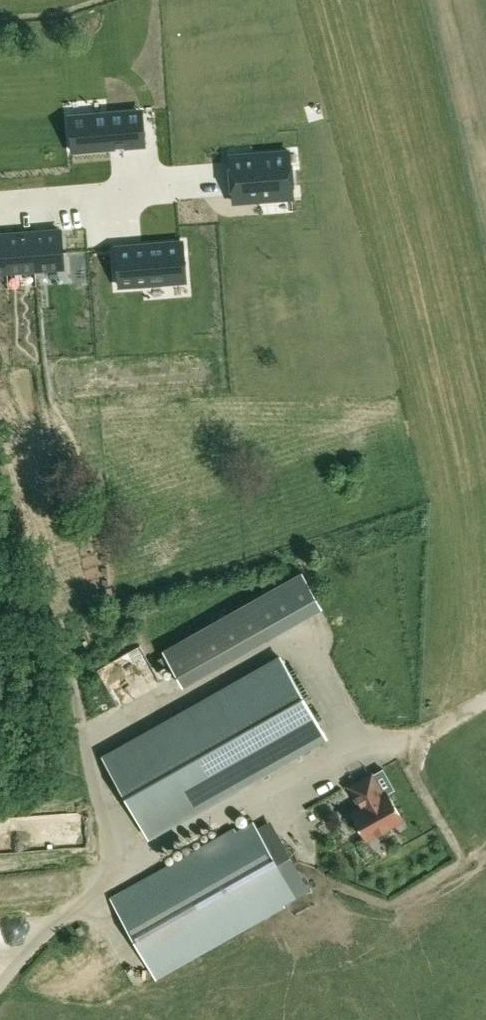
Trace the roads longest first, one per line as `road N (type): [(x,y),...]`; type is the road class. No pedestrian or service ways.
road 1 (track): [(485,707),(386,759),(260,801),(141,857),(111,849)]

